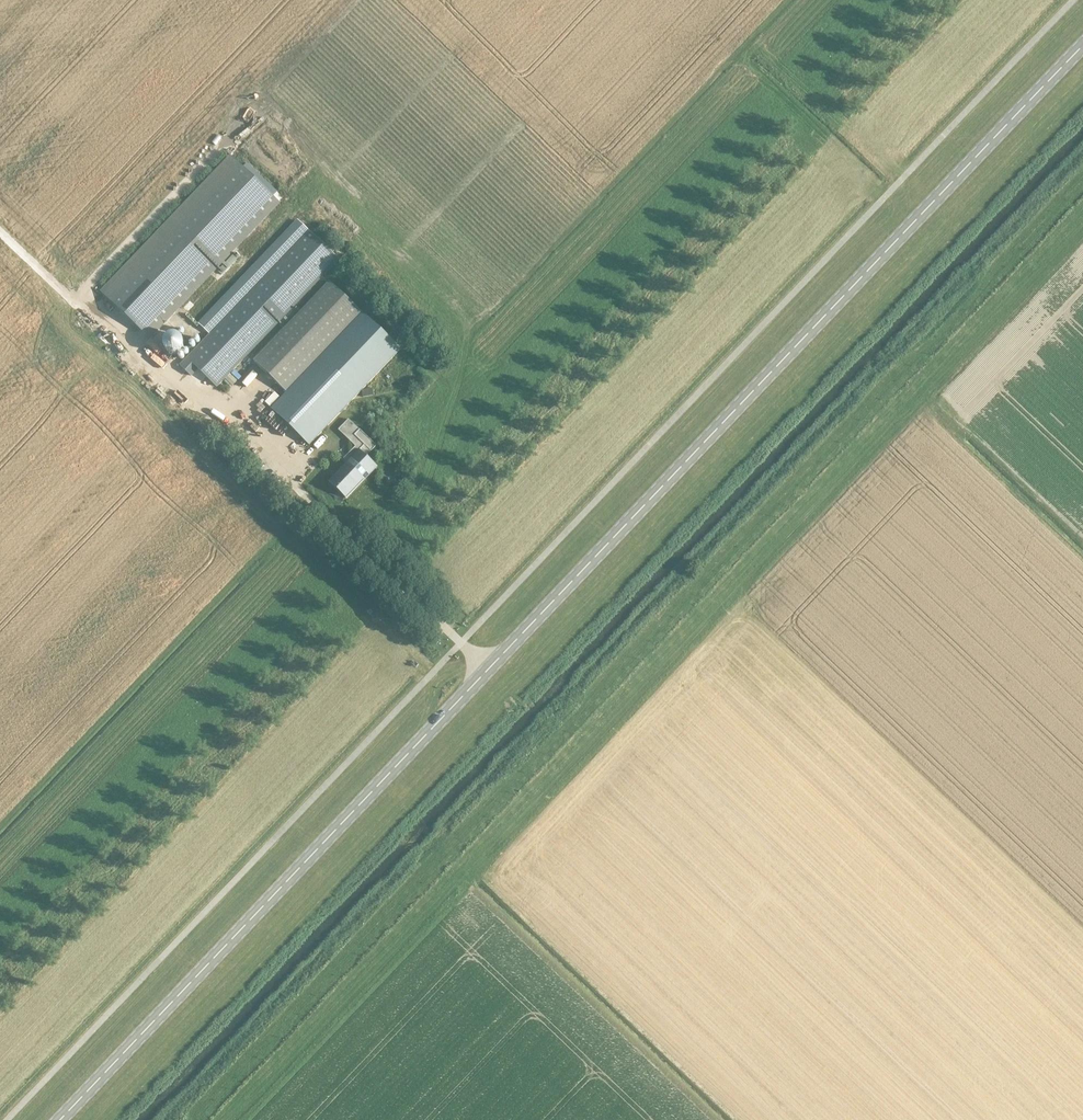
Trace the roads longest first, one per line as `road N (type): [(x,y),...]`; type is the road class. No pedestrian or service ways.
road 1 (secondary): [(60,1119),(1082,50)]

